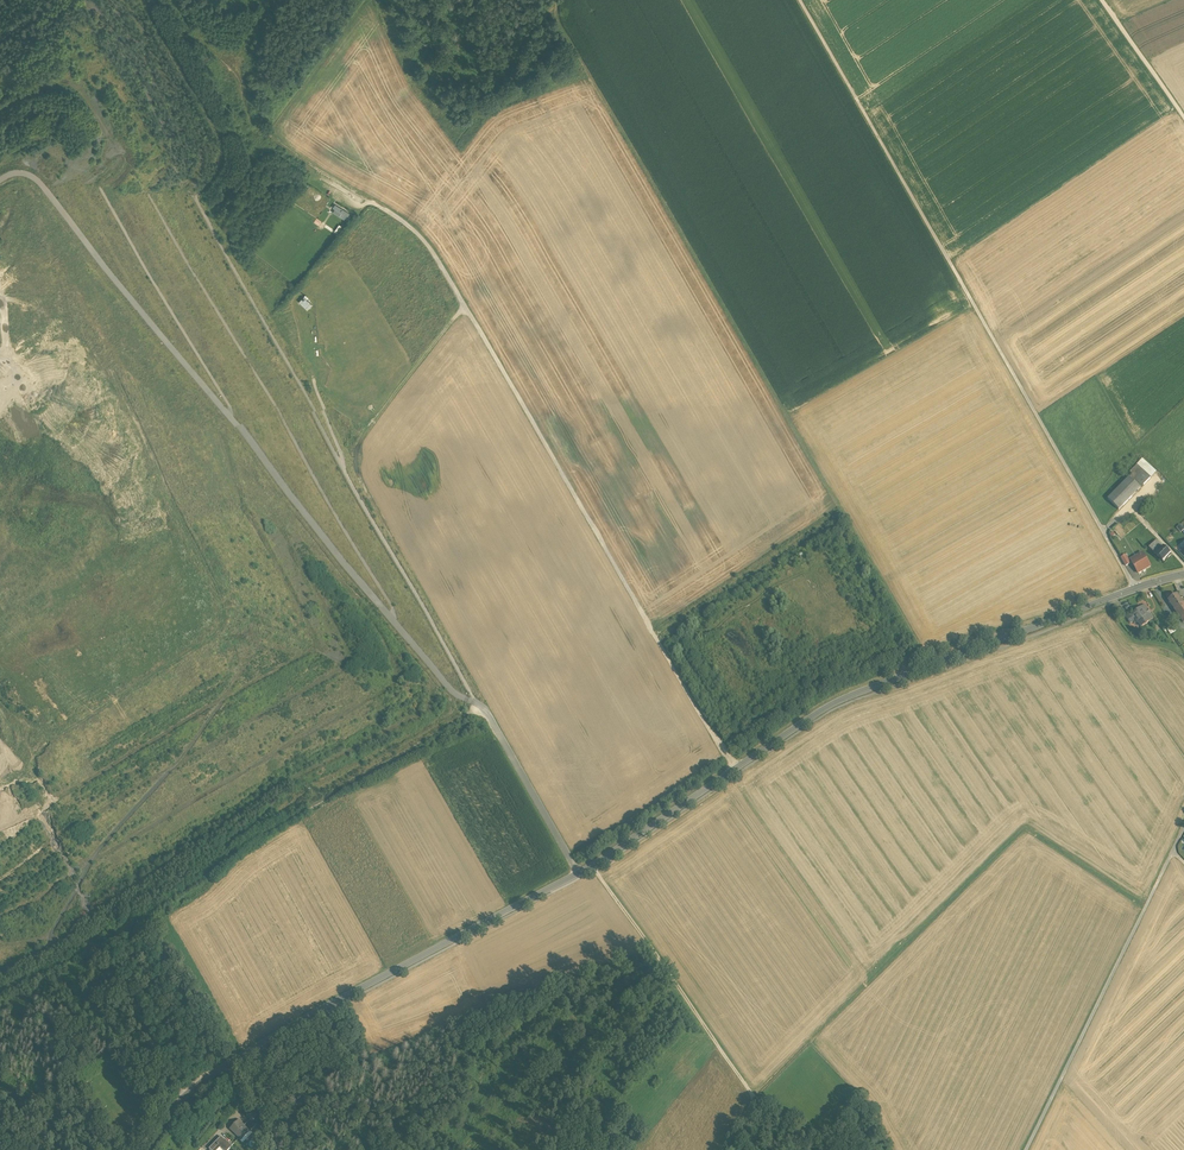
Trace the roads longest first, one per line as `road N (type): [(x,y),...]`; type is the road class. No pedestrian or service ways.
road 1 (secondary): [(1183,575),(835,702),(592,866),(203,1082),(147,1149)]
road 2 (track): [(625,133),(928,651),(979,631),(1031,627)]
road 3 (track): [(1137,588),(801,0)]
road 4 (track): [(196,199),(481,708)]
road 5 (track): [(122,151),(75,210),(73,273),(99,334),(187,426),(250,511),(270,577),(259,649)]
road 6 (track): [(737,768),(470,309)]
road 7 (track): [(1145,906),(1025,827),(757,1099)]
road 8 (track): [(221,705),(89,866),(50,935),(56,943)]
road 9 (track): [(1025,1149),(1145,906)]
road 10 (track): [(831,1149),(747,1089),(665,972)]
road 11 (track): [(152,511),(51,412),(11,349)]
road 12 (track): [(0,470),(30,492),(127,529),(186,566)]
road 13 (track): [(356,444),(470,309)]
road 14 (track): [(268,139),(371,0)]
road 15 (track): [(268,139),(233,75),(170,0)]
road 16 (track): [(412,227),(268,139)]
road 17 (track): [(345,462),(299,318)]
road 18 (track): [(625,133),(558,7)]
road 19 (track): [(1183,110),(1106,0)]
road 20 (track): [(11,349),(3,296),(17,222)]
road 21 (track): [(665,972),(592,866)]

